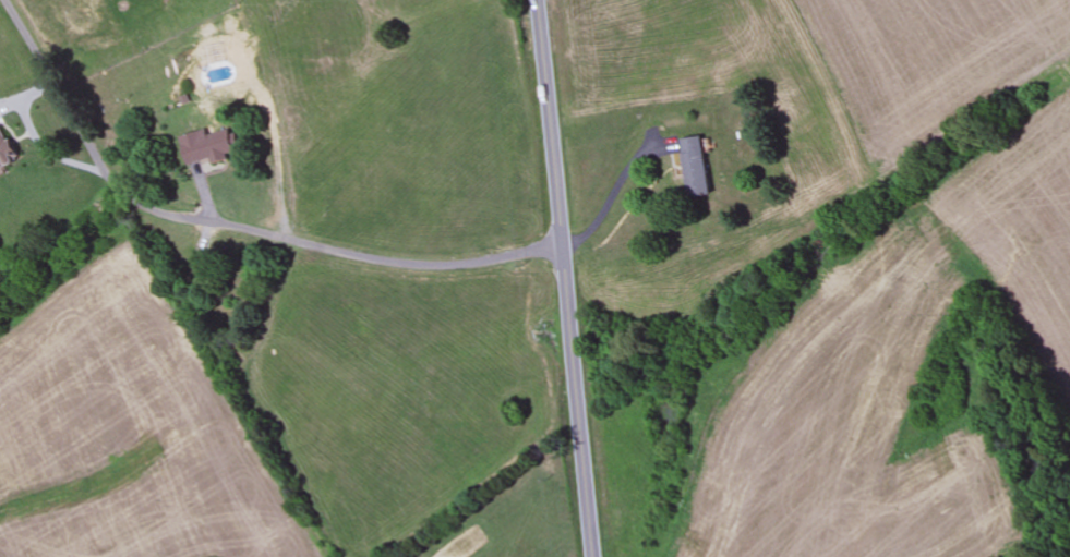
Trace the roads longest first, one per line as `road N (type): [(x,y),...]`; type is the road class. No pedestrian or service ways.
road 1 (residential): [(561,244),(464,266),(414,267),(171,219),(141,206),(107,175),(4,0)]
road 2 (primary): [(592,556),(536,0)]

